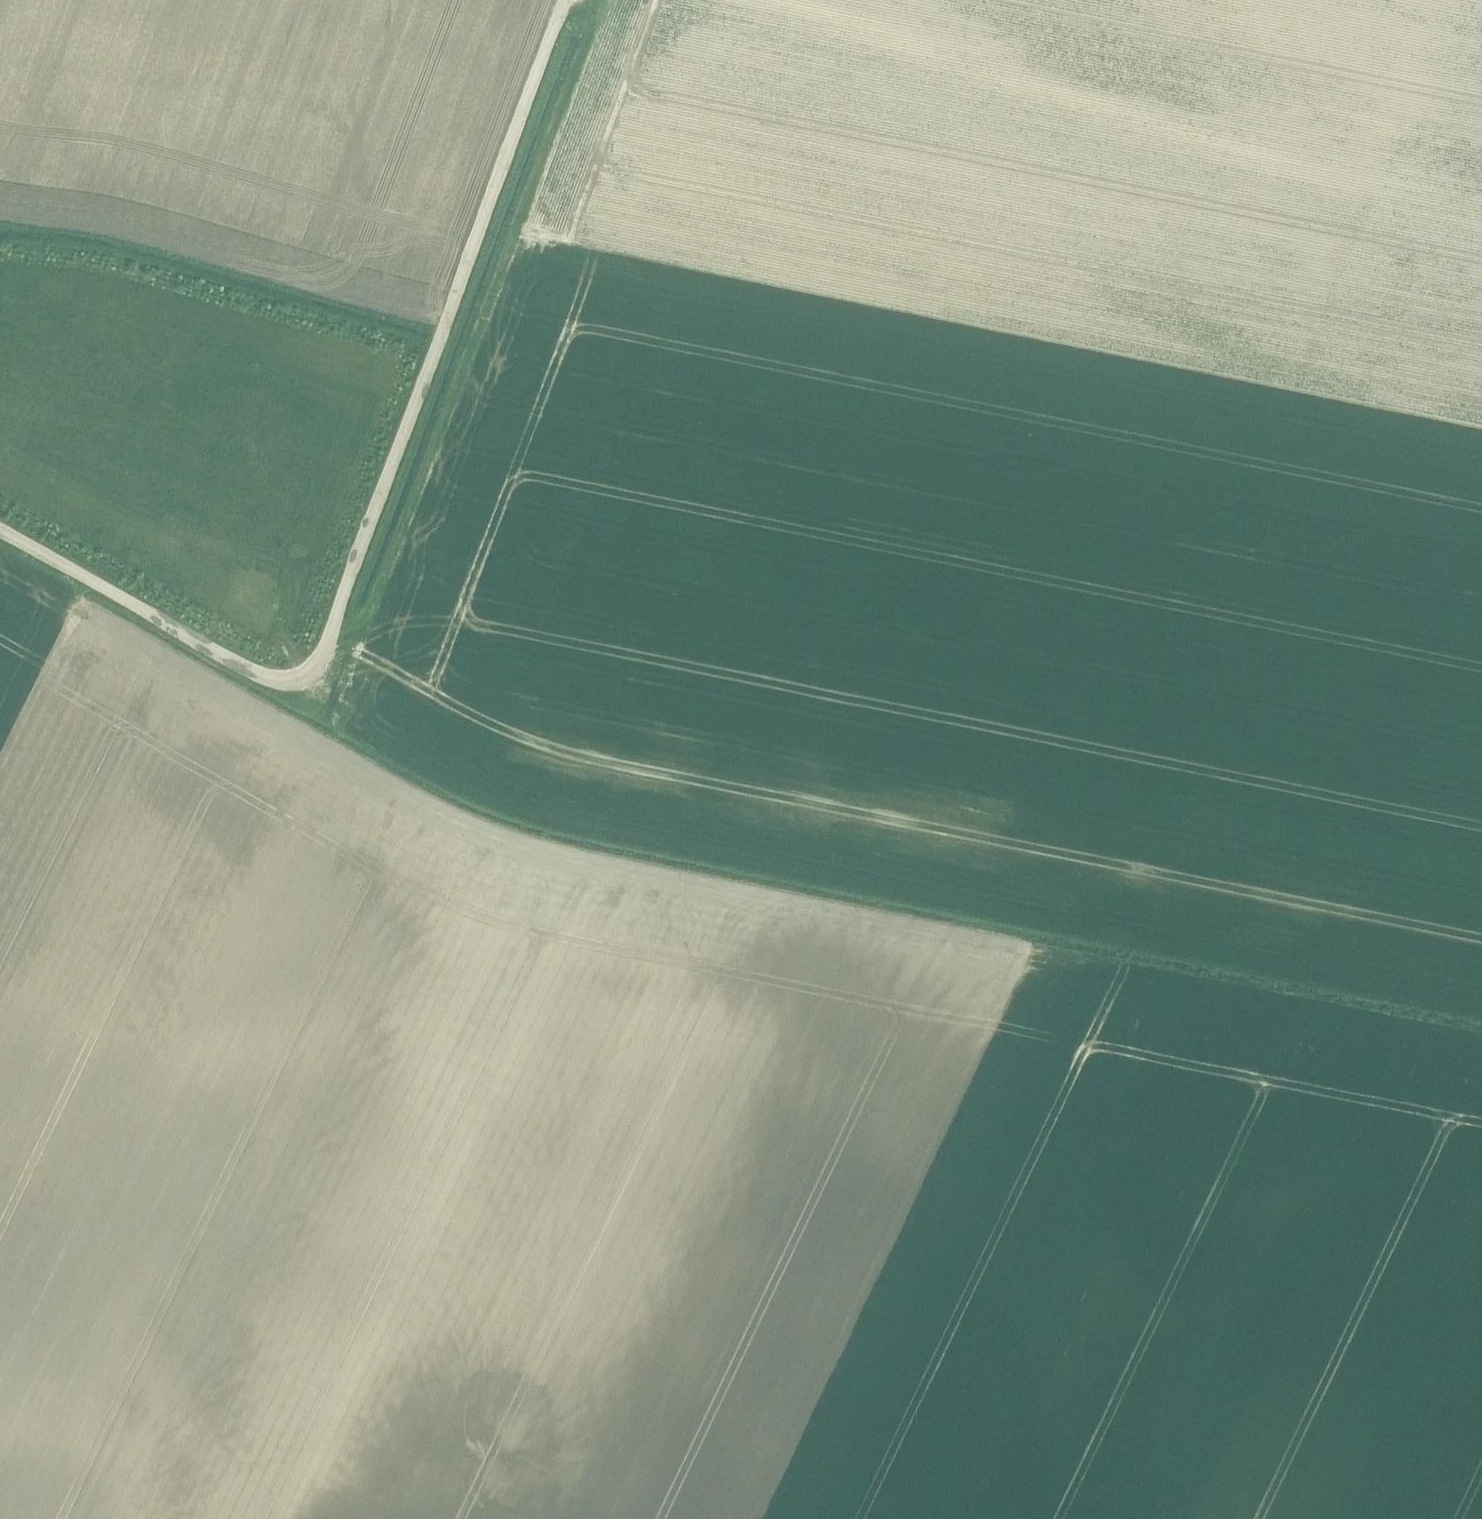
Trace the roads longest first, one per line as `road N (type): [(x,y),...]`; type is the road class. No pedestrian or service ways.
road 1 (track): [(565,0),(326,649),(311,668),(277,686),(0,527)]

